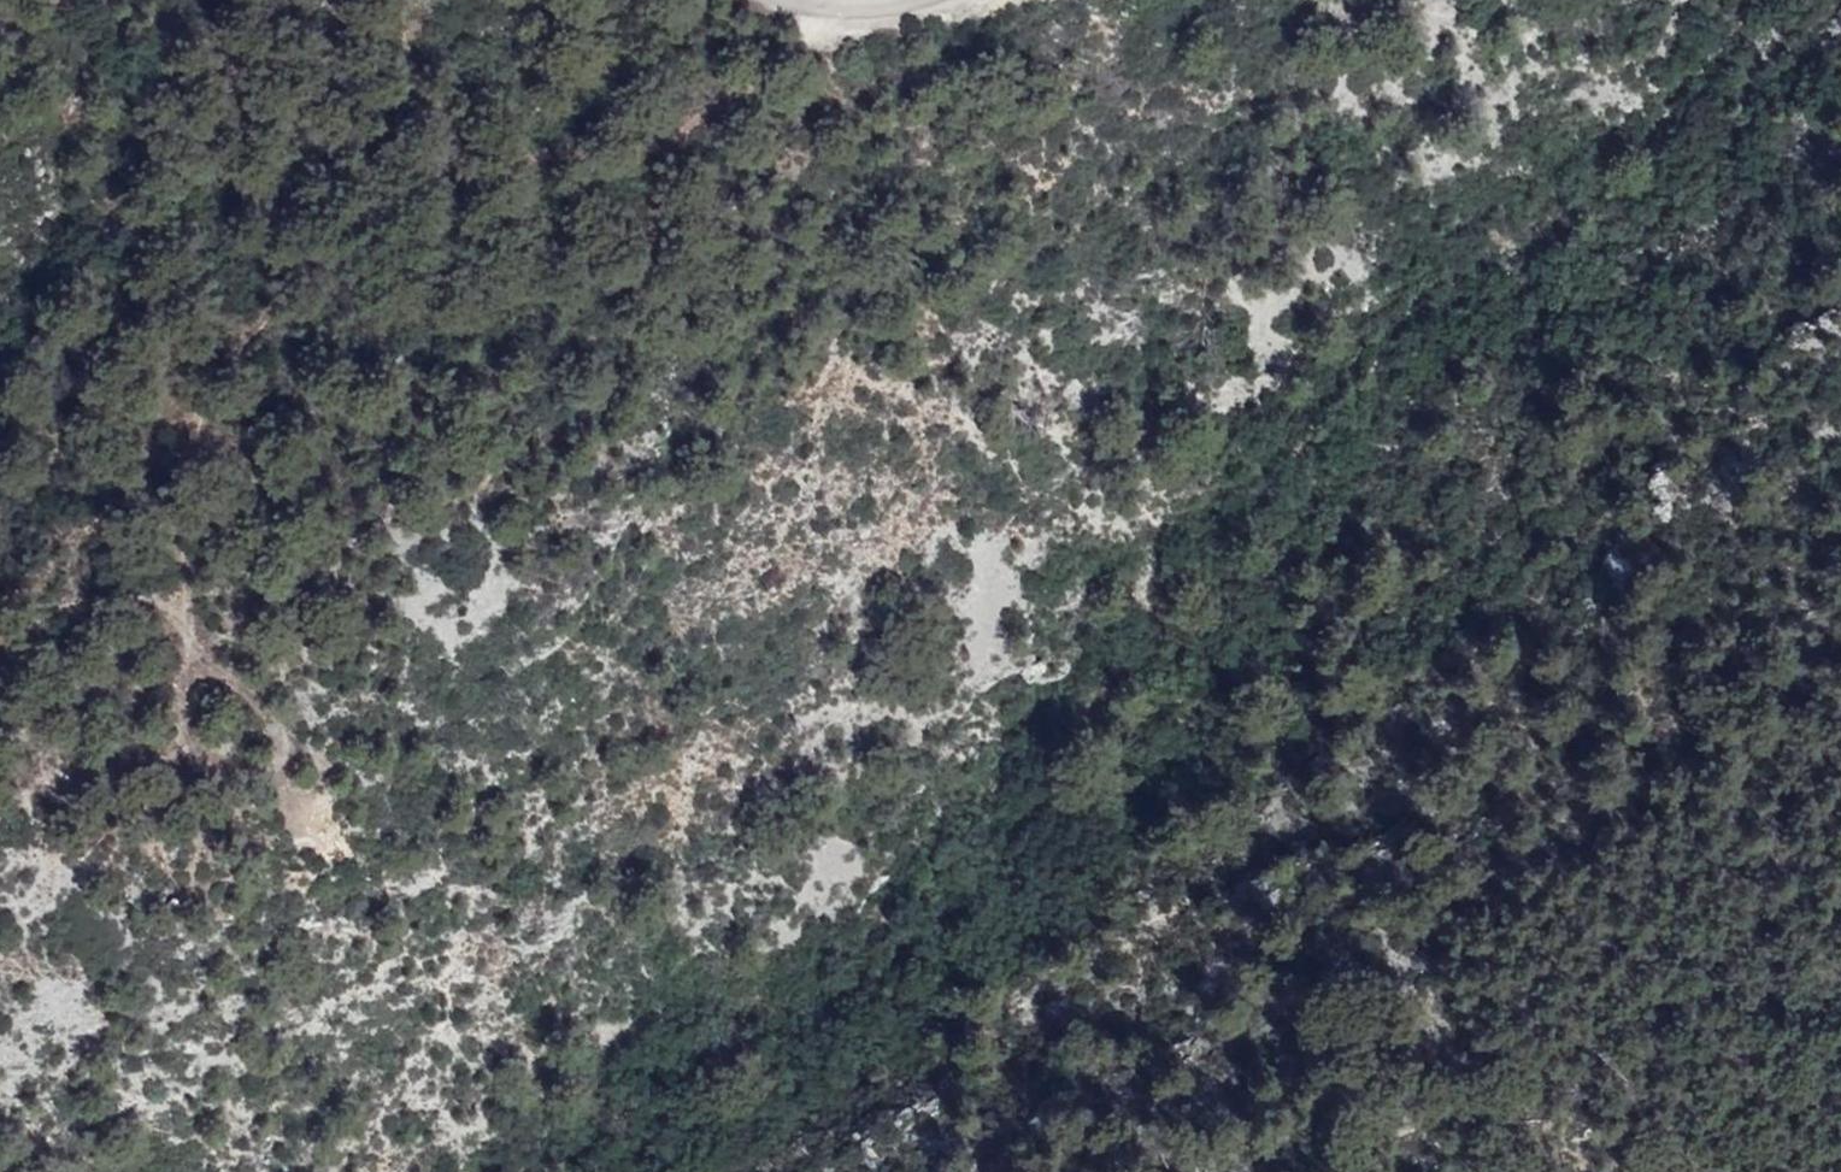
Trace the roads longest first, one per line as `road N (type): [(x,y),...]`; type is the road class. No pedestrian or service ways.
road 1 (track): [(0,629),(134,590),(170,609),(326,763),(329,792),(315,825),(294,825),(271,778),(232,769),(203,751),(179,715),(185,664)]

